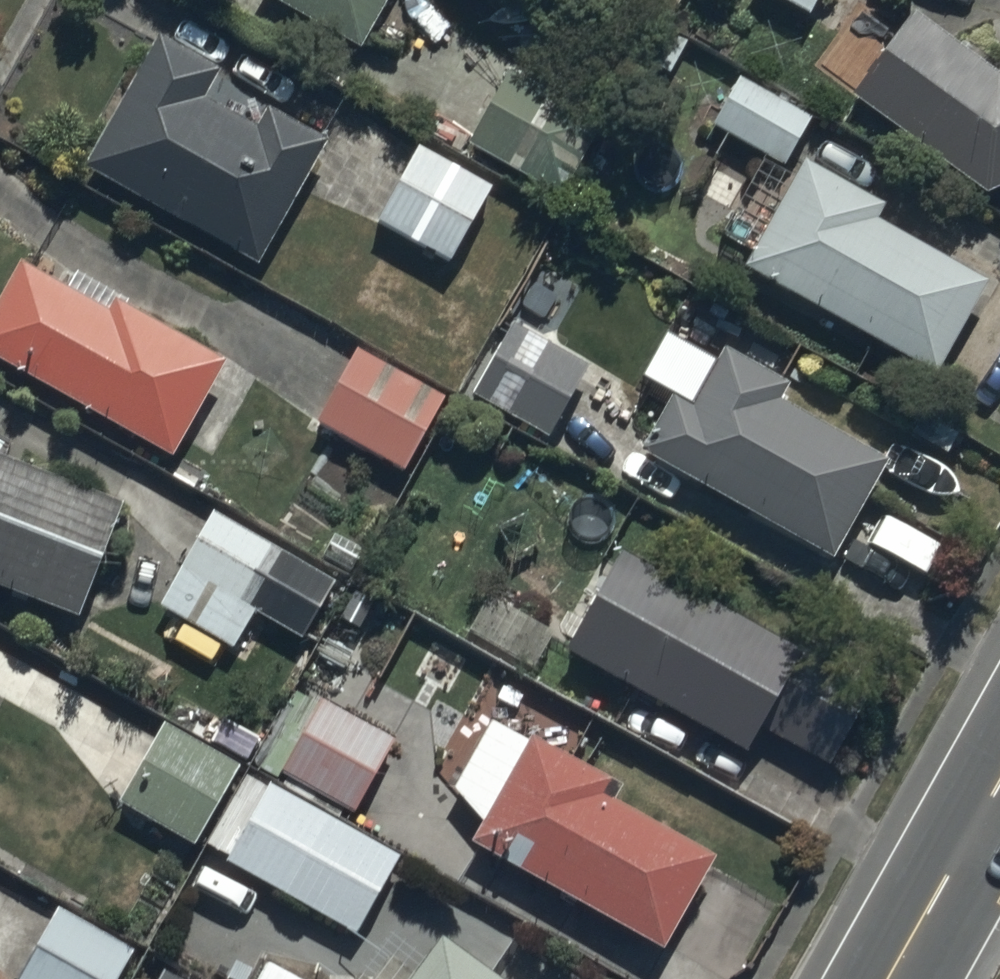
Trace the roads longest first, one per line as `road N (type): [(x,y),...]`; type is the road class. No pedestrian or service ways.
road 1 (secondary): [(999,796),(896,978)]

